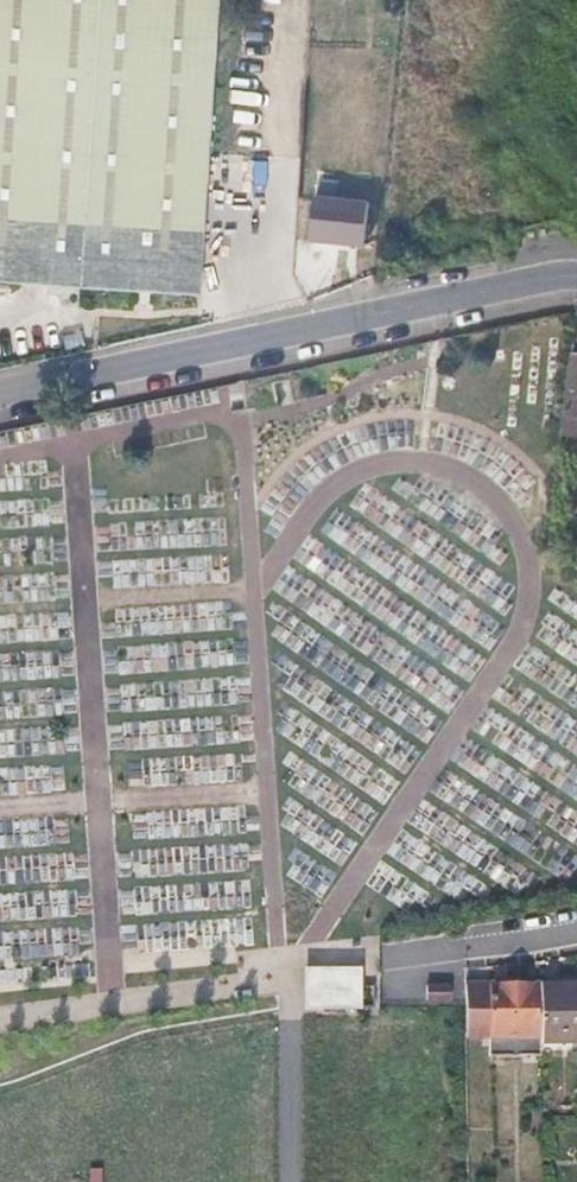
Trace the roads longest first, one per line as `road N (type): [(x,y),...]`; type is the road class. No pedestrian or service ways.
road 1 (residential): [(576,276),(0,392)]
road 2 (residential): [(576,931),(380,959)]

